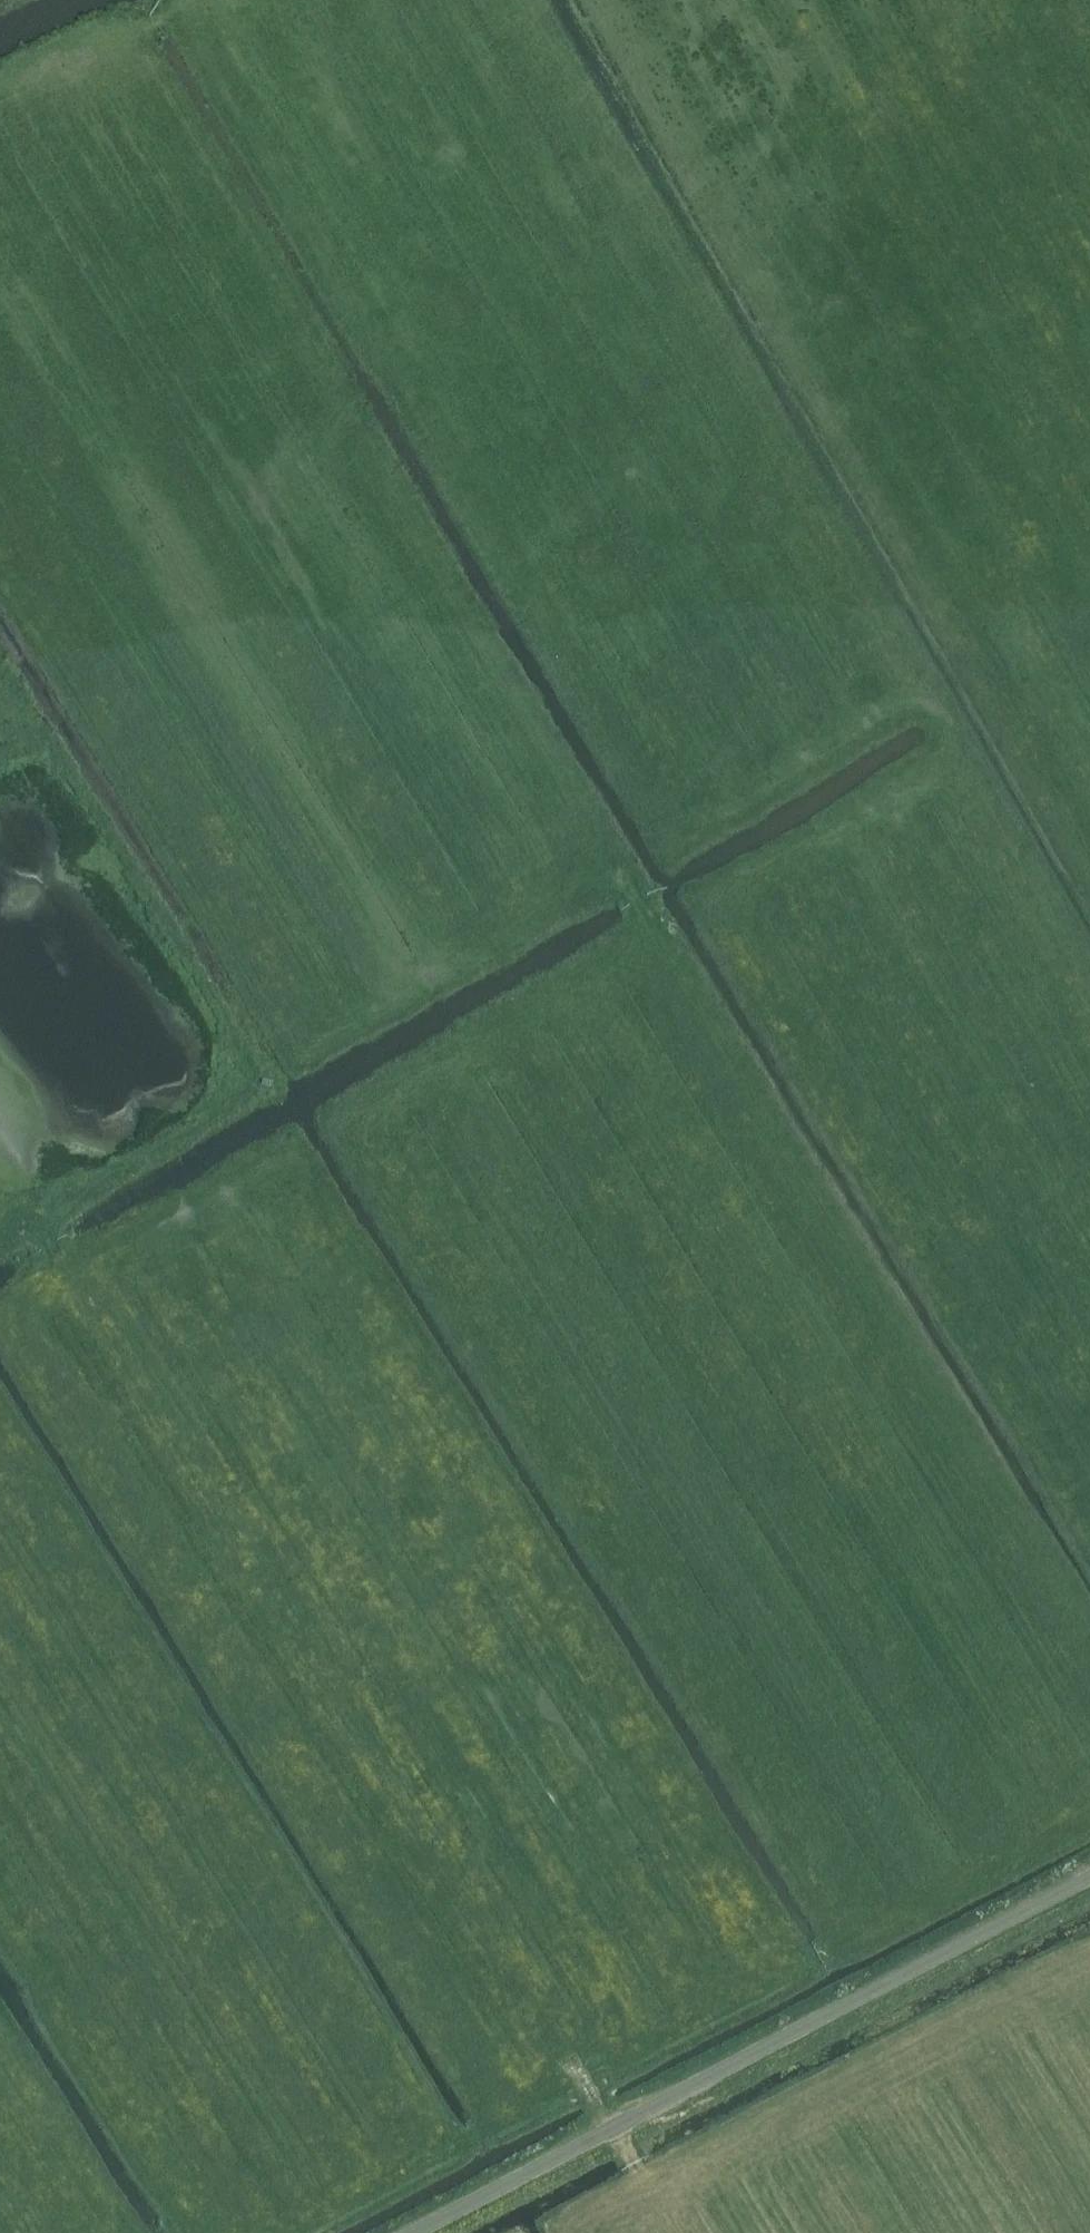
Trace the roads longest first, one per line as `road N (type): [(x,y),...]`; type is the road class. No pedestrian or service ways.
road 1 (unclassified): [(413,2232),(1089,1876)]

